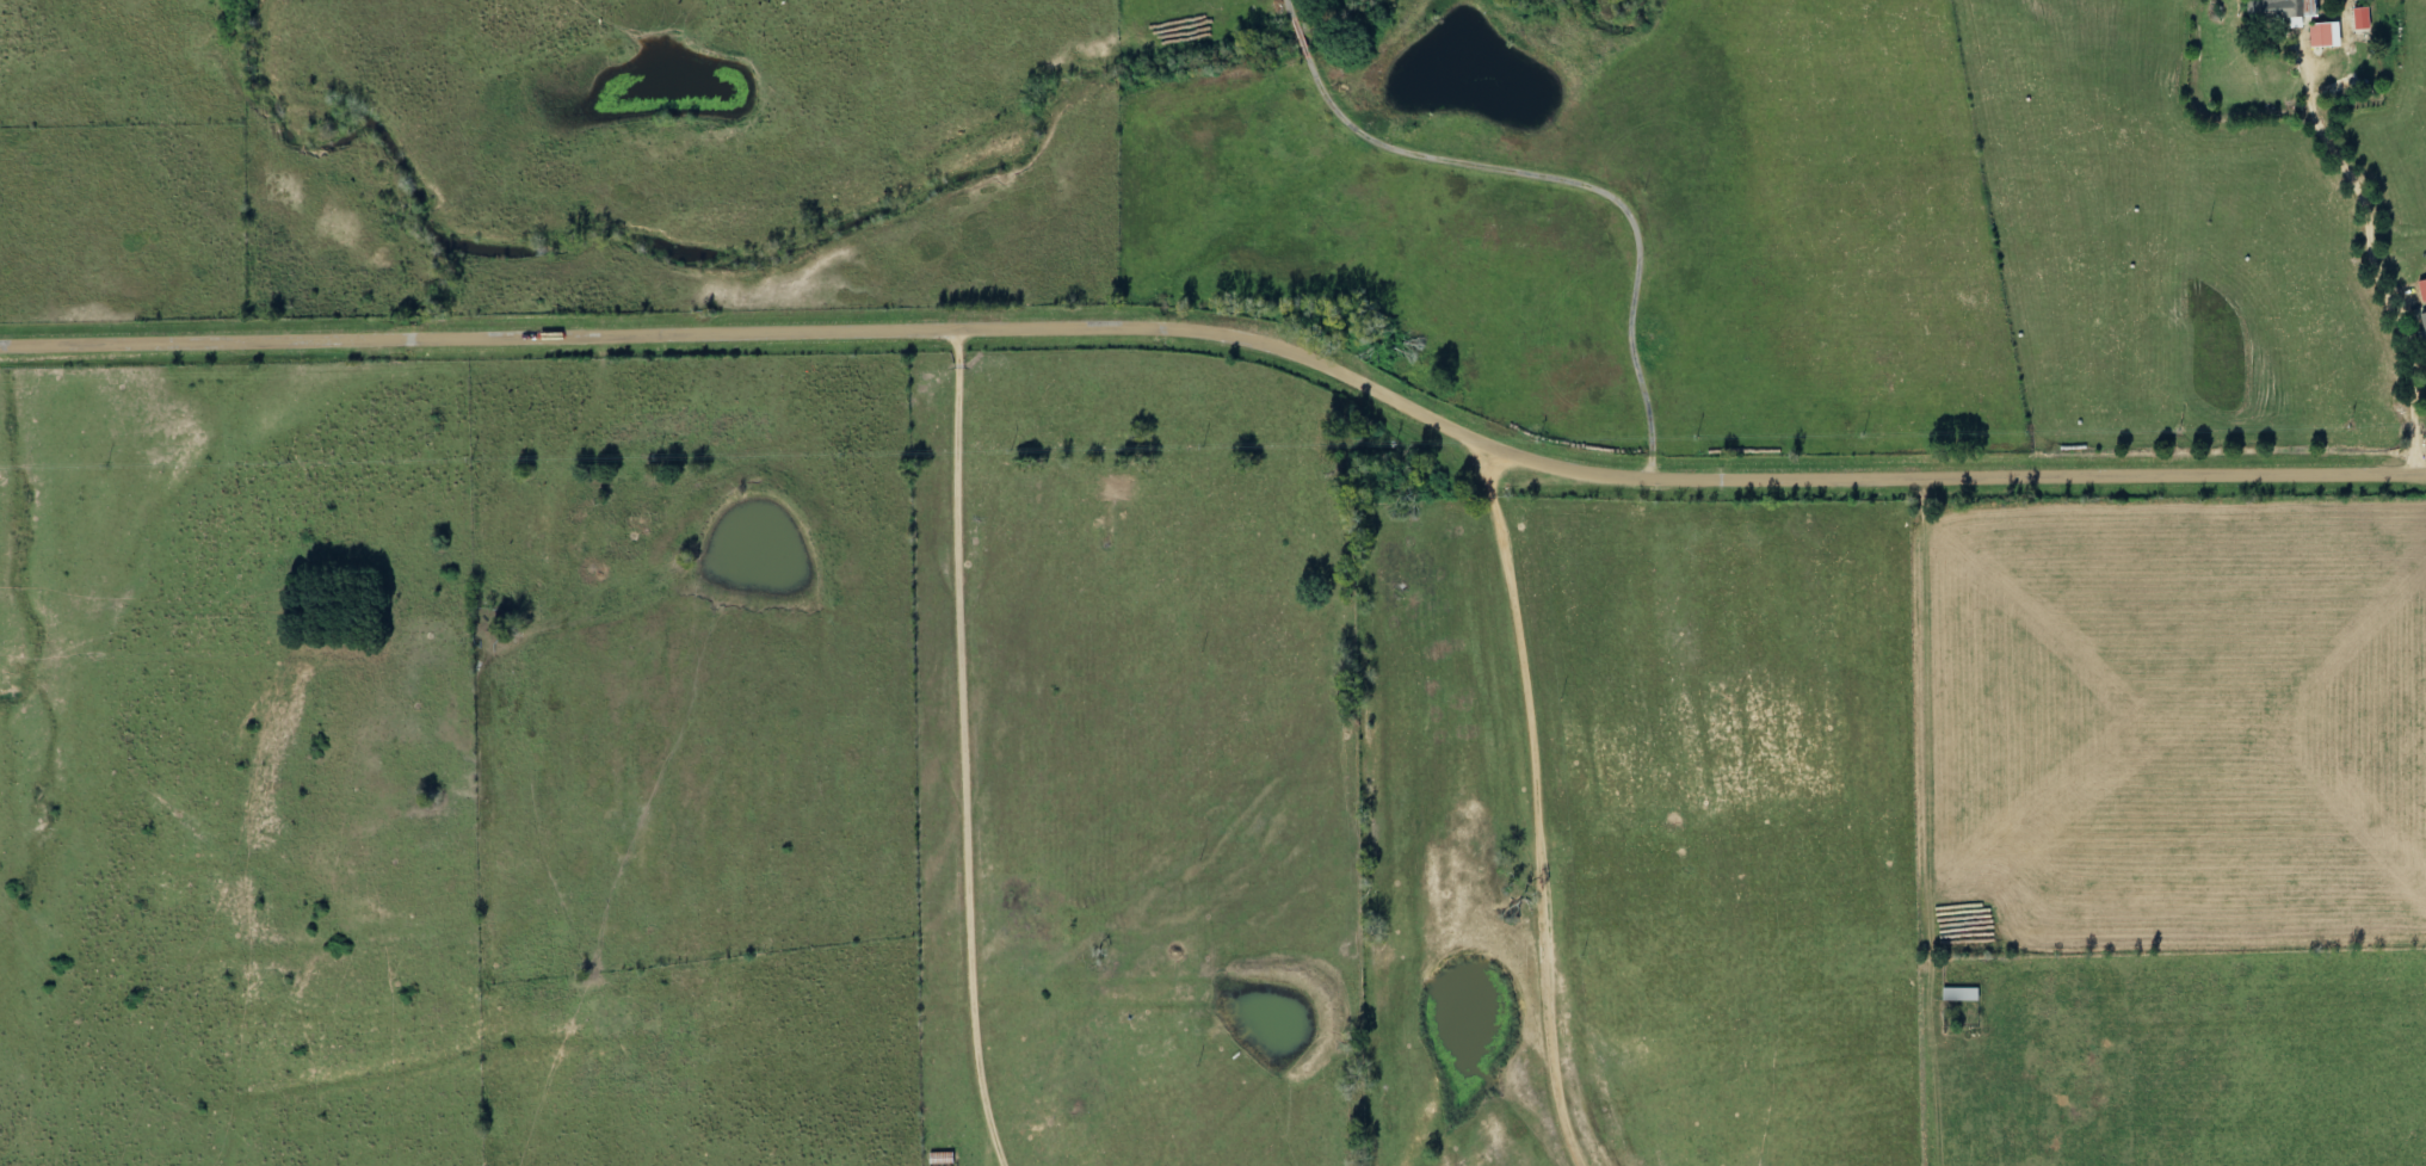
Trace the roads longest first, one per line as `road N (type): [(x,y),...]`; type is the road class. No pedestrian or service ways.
road 1 (residential): [(2425,468),(2212,467),(1914,480),(1581,467),(1481,443),(1229,329),(0,336)]
road 2 (residential): [(1481,443),(1533,718),(1538,1029),(1594,1165)]

